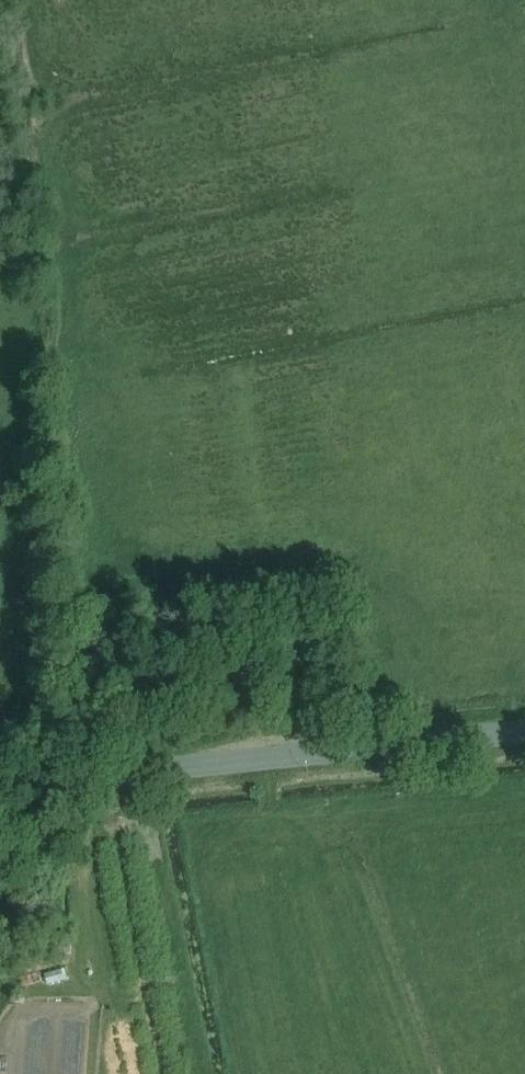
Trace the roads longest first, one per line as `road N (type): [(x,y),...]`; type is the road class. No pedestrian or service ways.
road 1 (unclassified): [(0,799),(524,731)]

